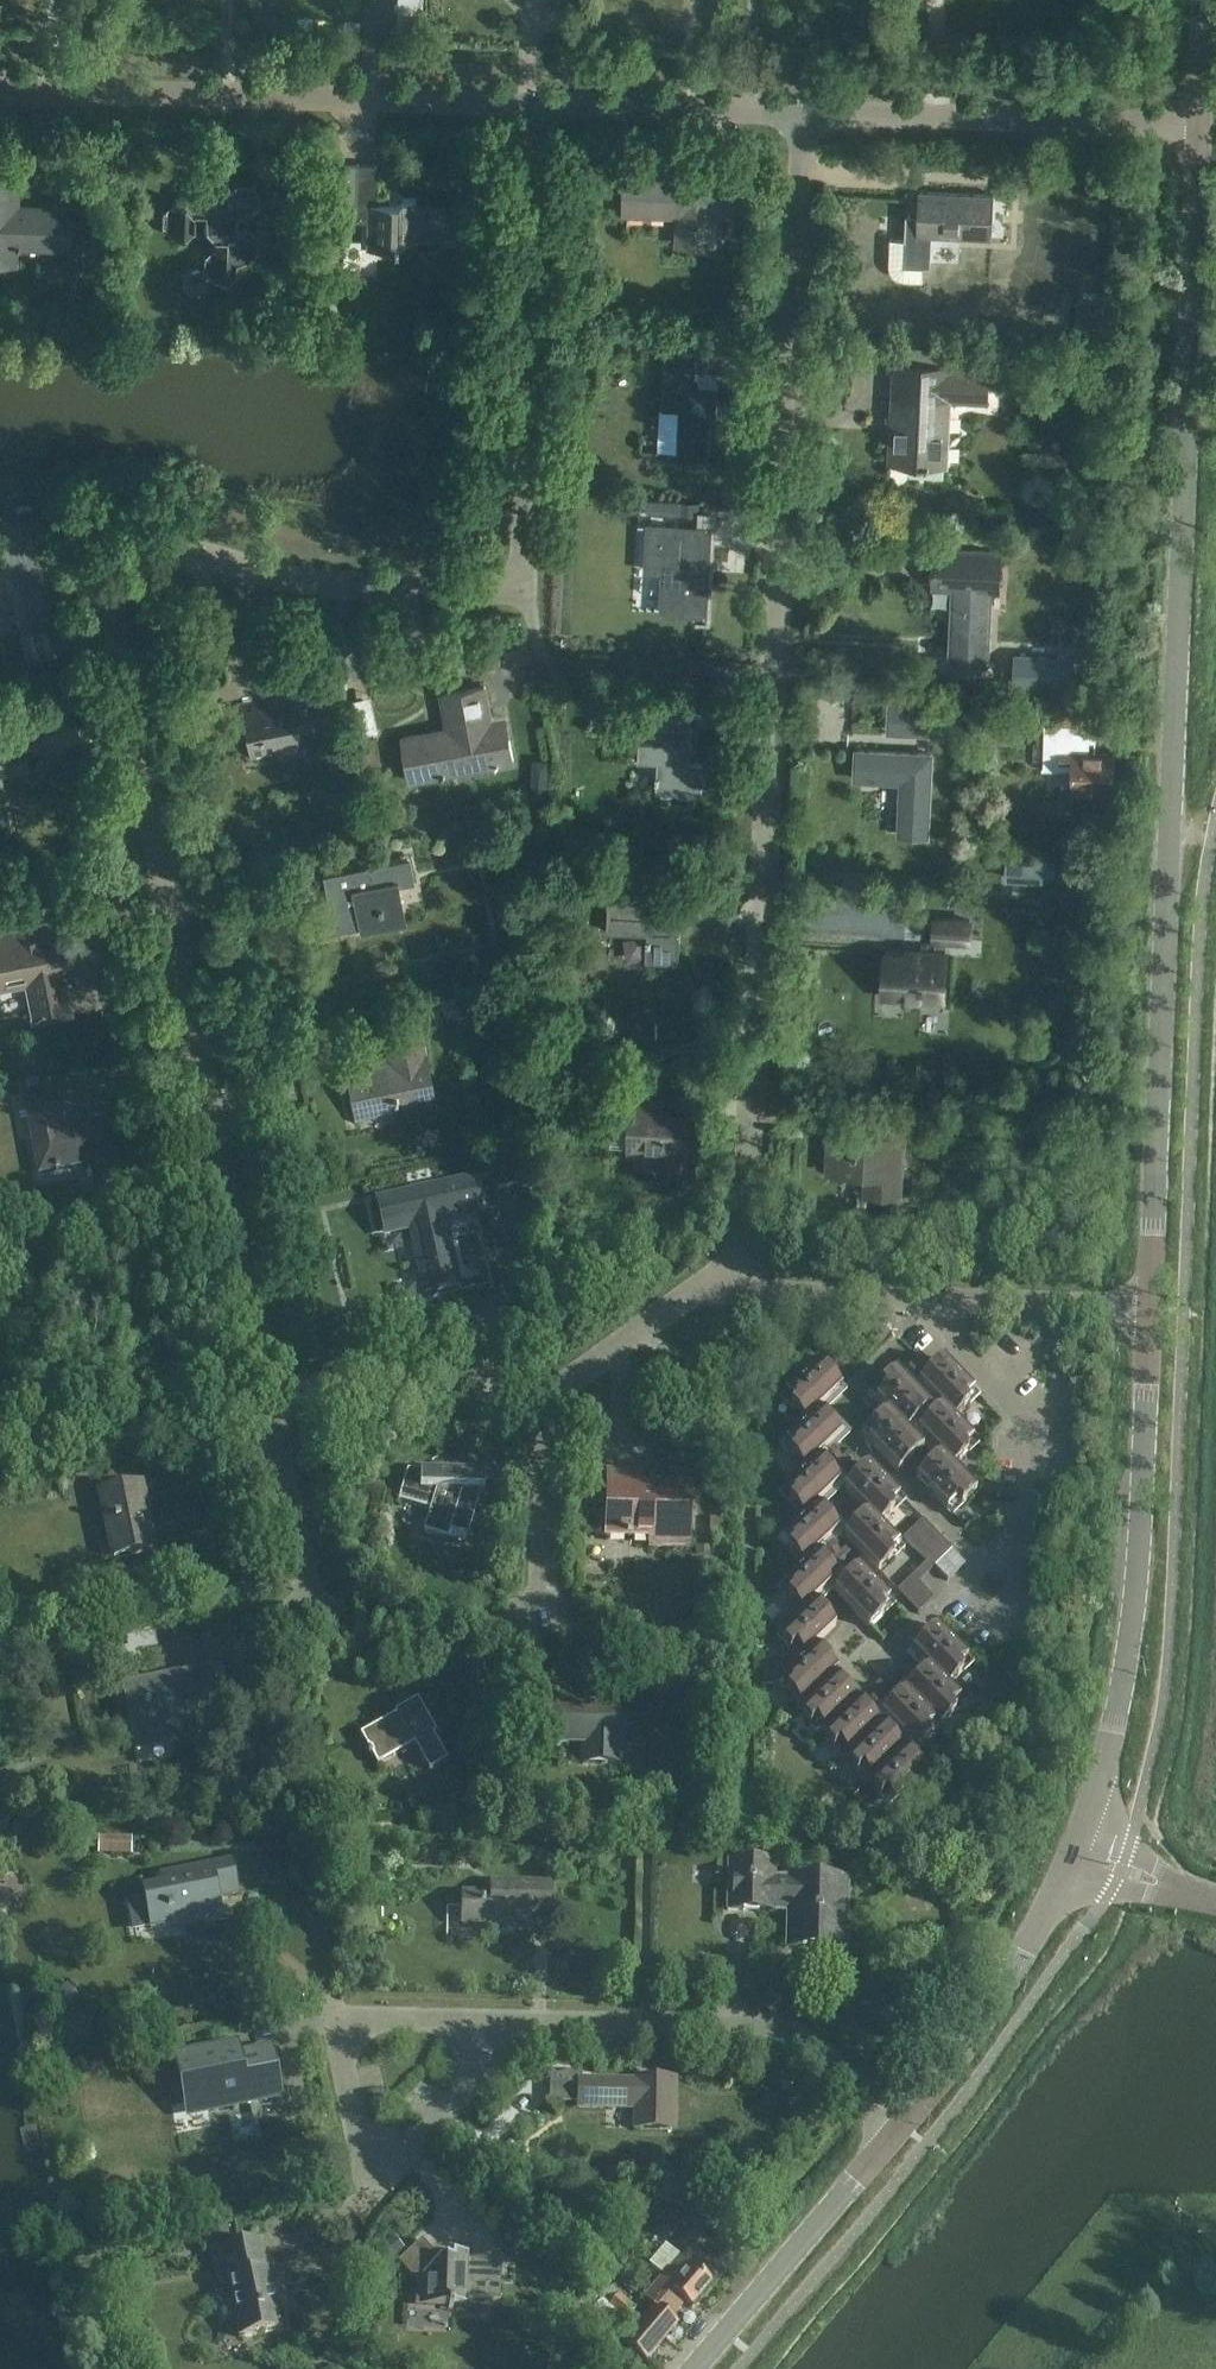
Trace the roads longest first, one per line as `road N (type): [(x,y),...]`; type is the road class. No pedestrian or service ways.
road 1 (residential): [(256,1386),(118,635),(119,593),(140,573),(481,589),(520,574),(547,105)]
road 2 (secondary): [(1149,1305),(1200,124)]
road 3 (residential): [(740,1291),(803,112)]
road 4 (residential): [(0,87),(547,105)]
road 5 (secondary): [(1082,1828),(1129,1637),(1149,1305)]
road 6 (residential): [(499,2024),(342,2024),(365,2172),(398,2158),(482,2065)]
road 7 (residential): [(900,2126),(786,2030),(499,2024)]
road 8 (residential): [(803,112),(1200,124)]
road 9 (secondary): [(691,2368),(900,2126)]
road 10 (secondary): [(900,2126),(994,2002),(1063,1875)]
road 11 (residential): [(256,1386),(540,1387)]
road 12 (residential): [(547,105),(803,112)]
road 13 (residential): [(303,1618),(256,1386)]
road 14 (residential): [(540,1387),(538,1615)]
road 15 (residential): [(540,1387),(689,1296),(740,1291)]
road 16 (residential): [(740,1291),(949,1299)]
road 17 (residential): [(1149,1305),(949,1299)]
road 18 (secondary): [(1200,124),(1205,0)]

